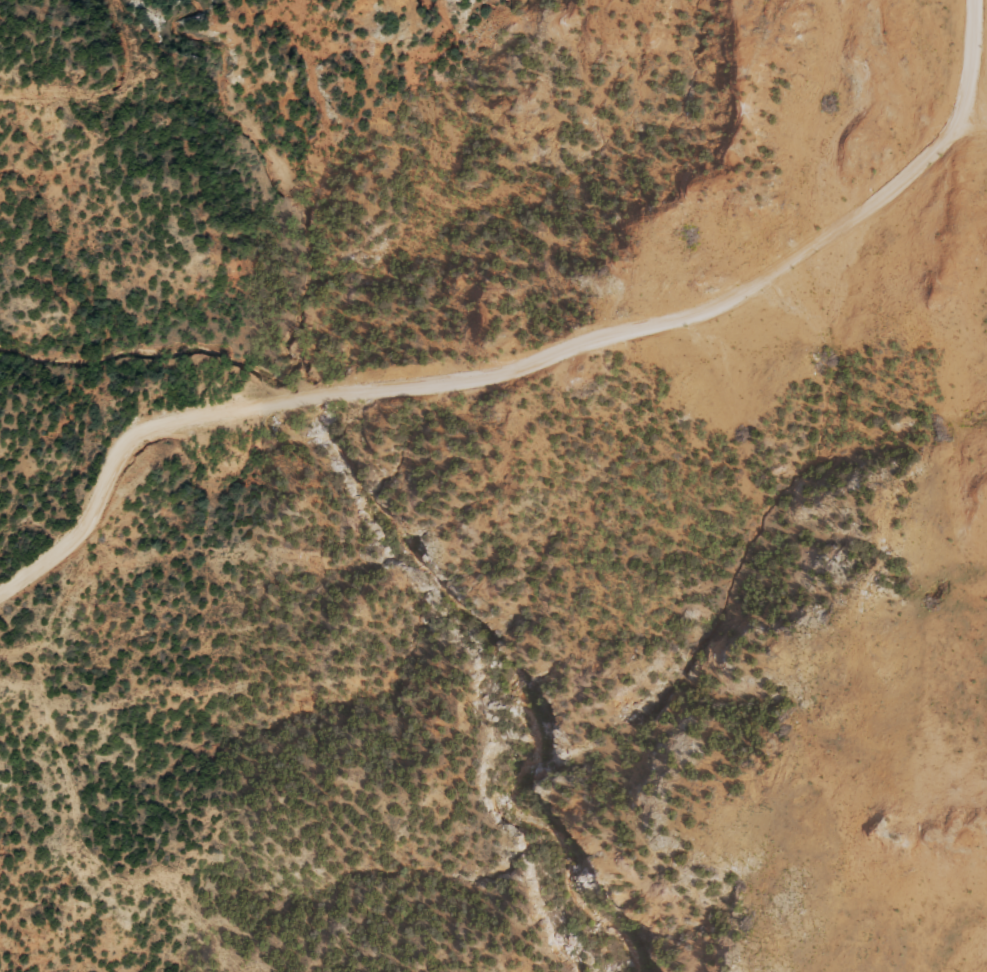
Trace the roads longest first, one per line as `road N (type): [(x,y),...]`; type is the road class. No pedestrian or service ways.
road 1 (residential): [(0,754),(60,719),(179,595),(637,478),(809,394),(986,248)]

